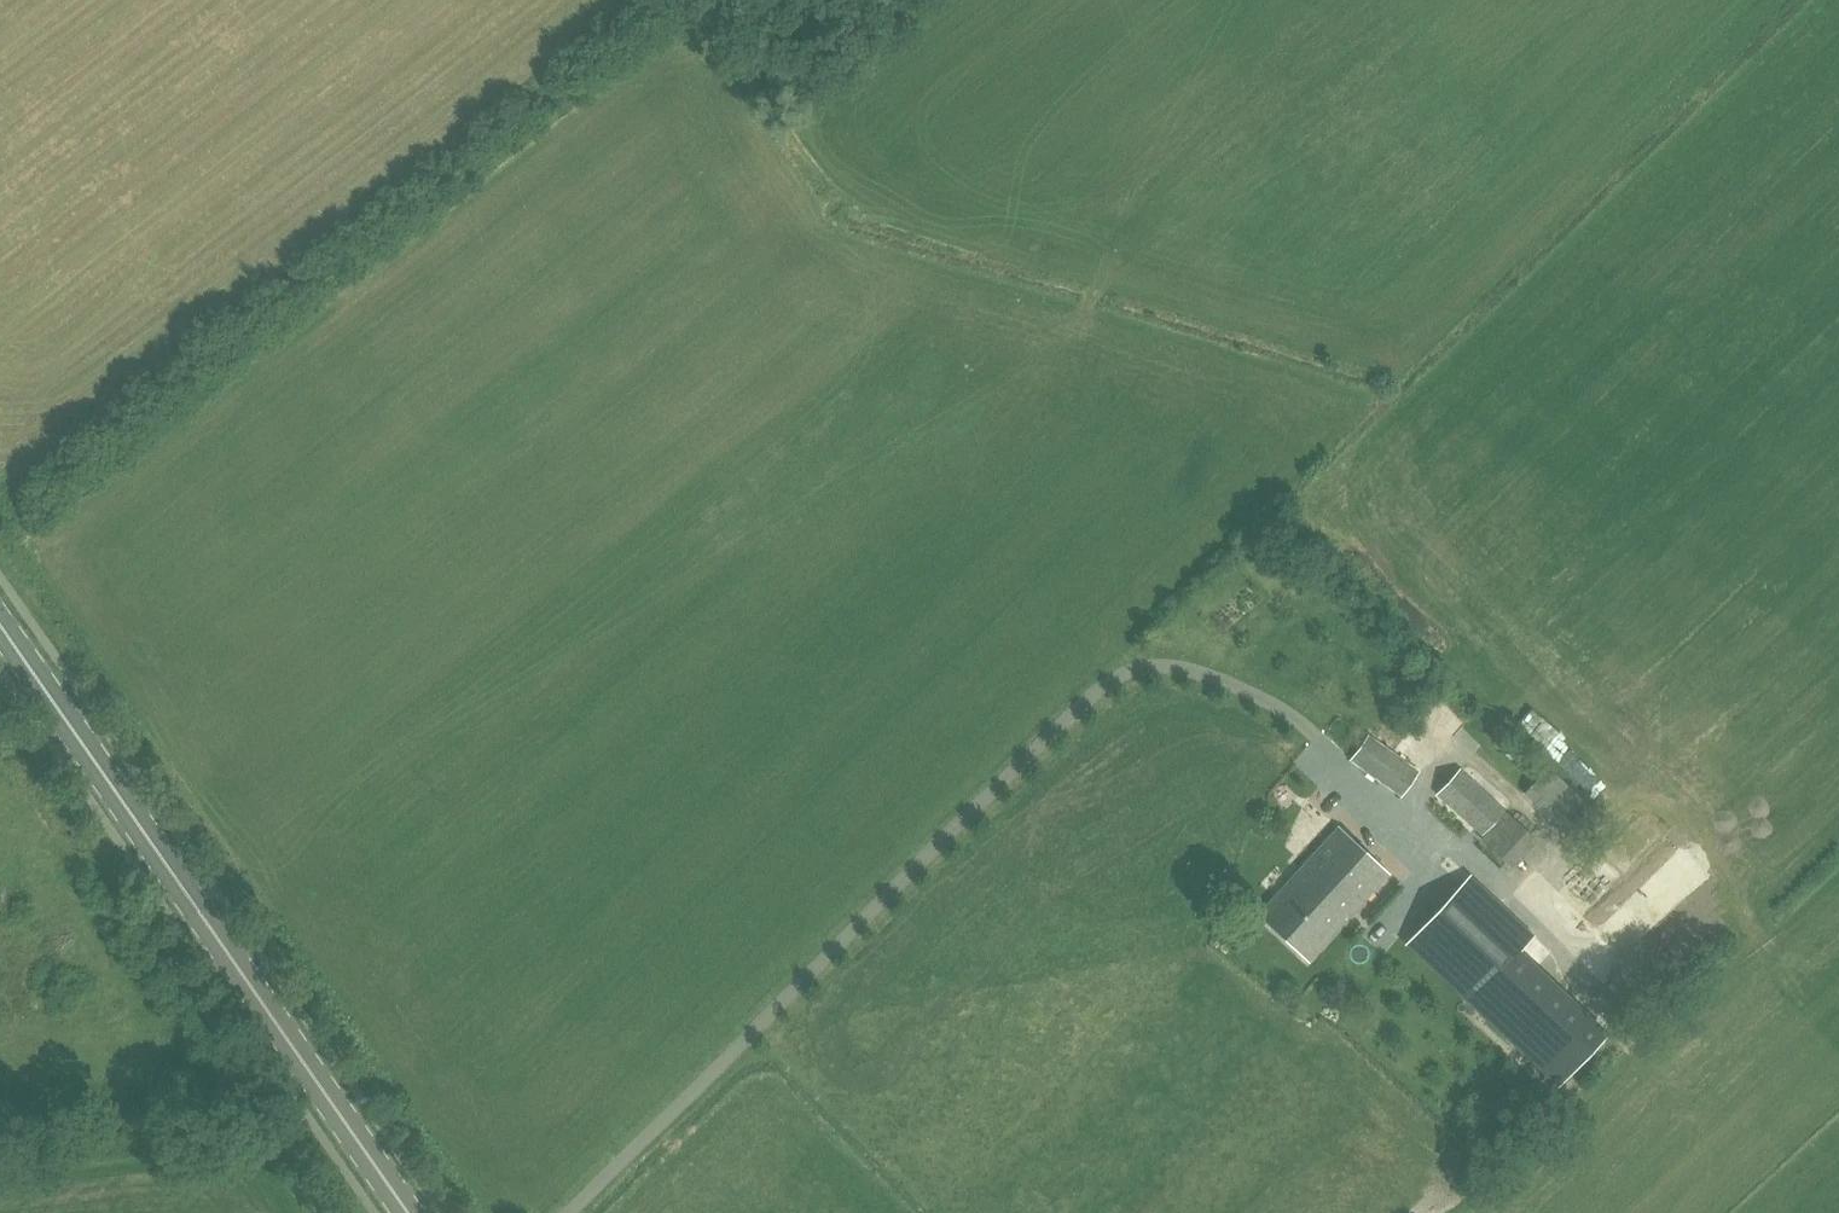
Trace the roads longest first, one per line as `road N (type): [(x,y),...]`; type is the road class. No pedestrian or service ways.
road 1 (secondary): [(408,1212),(0,625)]

